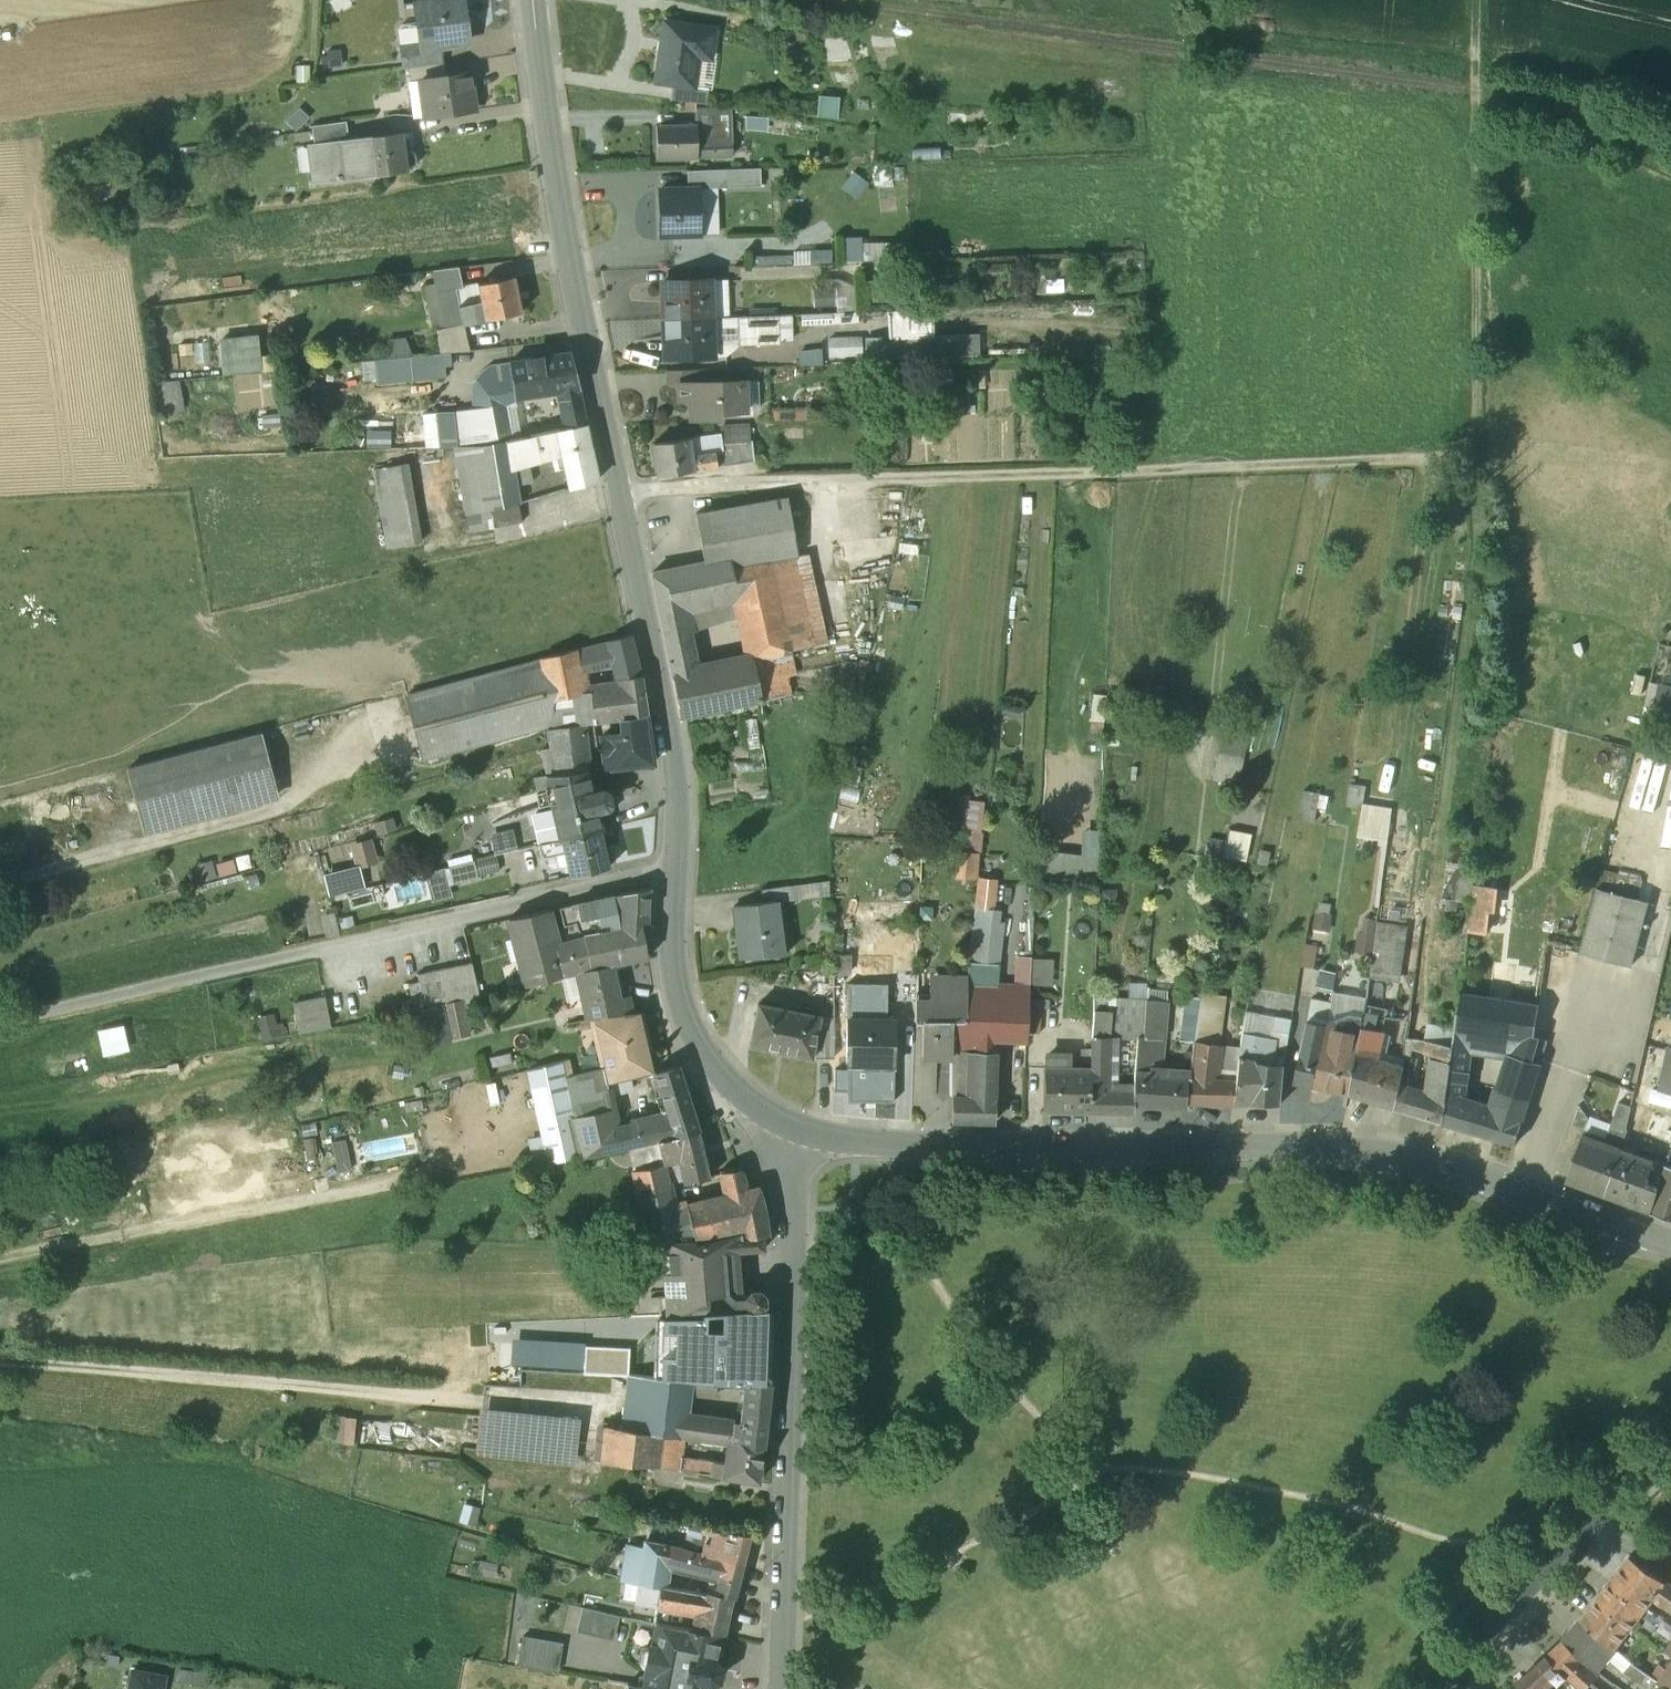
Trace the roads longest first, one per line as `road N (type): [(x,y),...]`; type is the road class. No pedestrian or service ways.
road 1 (track): [(620,497),(1477,458),(1475,0)]
road 2 (unclassified): [(675,875),(678,776),(556,174),(533,0)]
road 3 (unclassified): [(1670,1243),(1453,1167),(1378,1151),(901,1149),(809,1129)]
road 4 (residential): [(792,1688),(809,1129)]
road 5 (track): [(0,1275),(402,1197),(447,1184),(514,1125)]
road 6 (track): [(494,910),(0,1022)]
road 7 (track): [(0,1375),(477,1419)]
road 8 (tertiary): [(1670,1439),(1591,1515),(1435,1688)]
road 9 (track): [(0,897),(316,812)]
road 10 (unclassified): [(809,1129),(752,1098),(690,1024),(678,984),(675,875)]
road 11 (track): [(1476,105),(1670,177)]
road 12 (residential): [(675,875),(494,910)]

